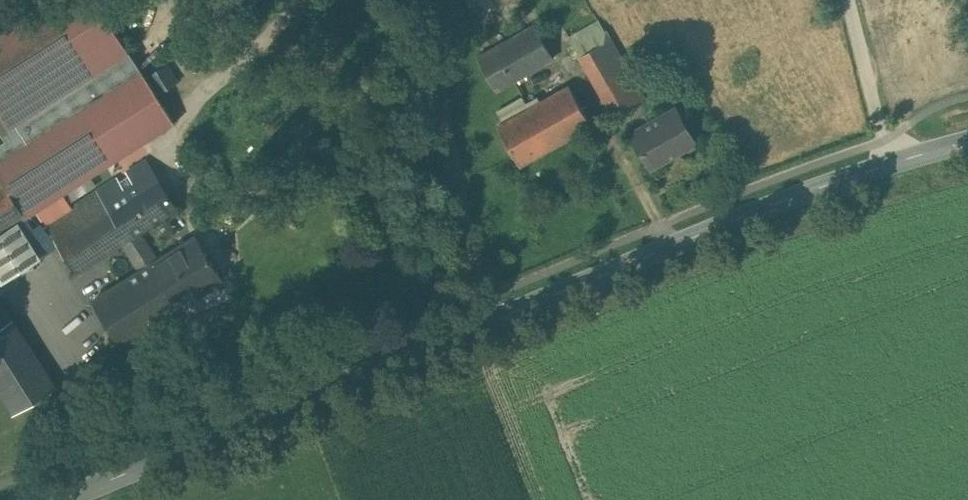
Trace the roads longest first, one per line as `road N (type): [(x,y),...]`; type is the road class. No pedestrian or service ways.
road 1 (tertiary): [(495,319),(769,206),(967,141)]
road 2 (tertiary): [(60,499),(495,319)]
road 3 (unclassified): [(422,0),(477,281),(495,319)]

